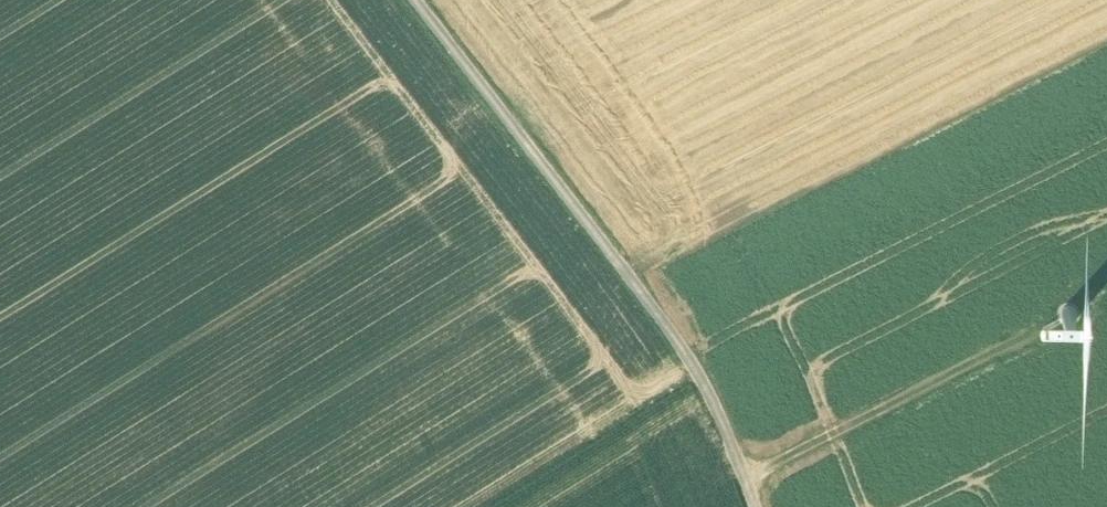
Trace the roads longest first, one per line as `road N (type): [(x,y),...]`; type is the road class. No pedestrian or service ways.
road 1 (unclassified): [(762,506),(705,370),(425,0)]

